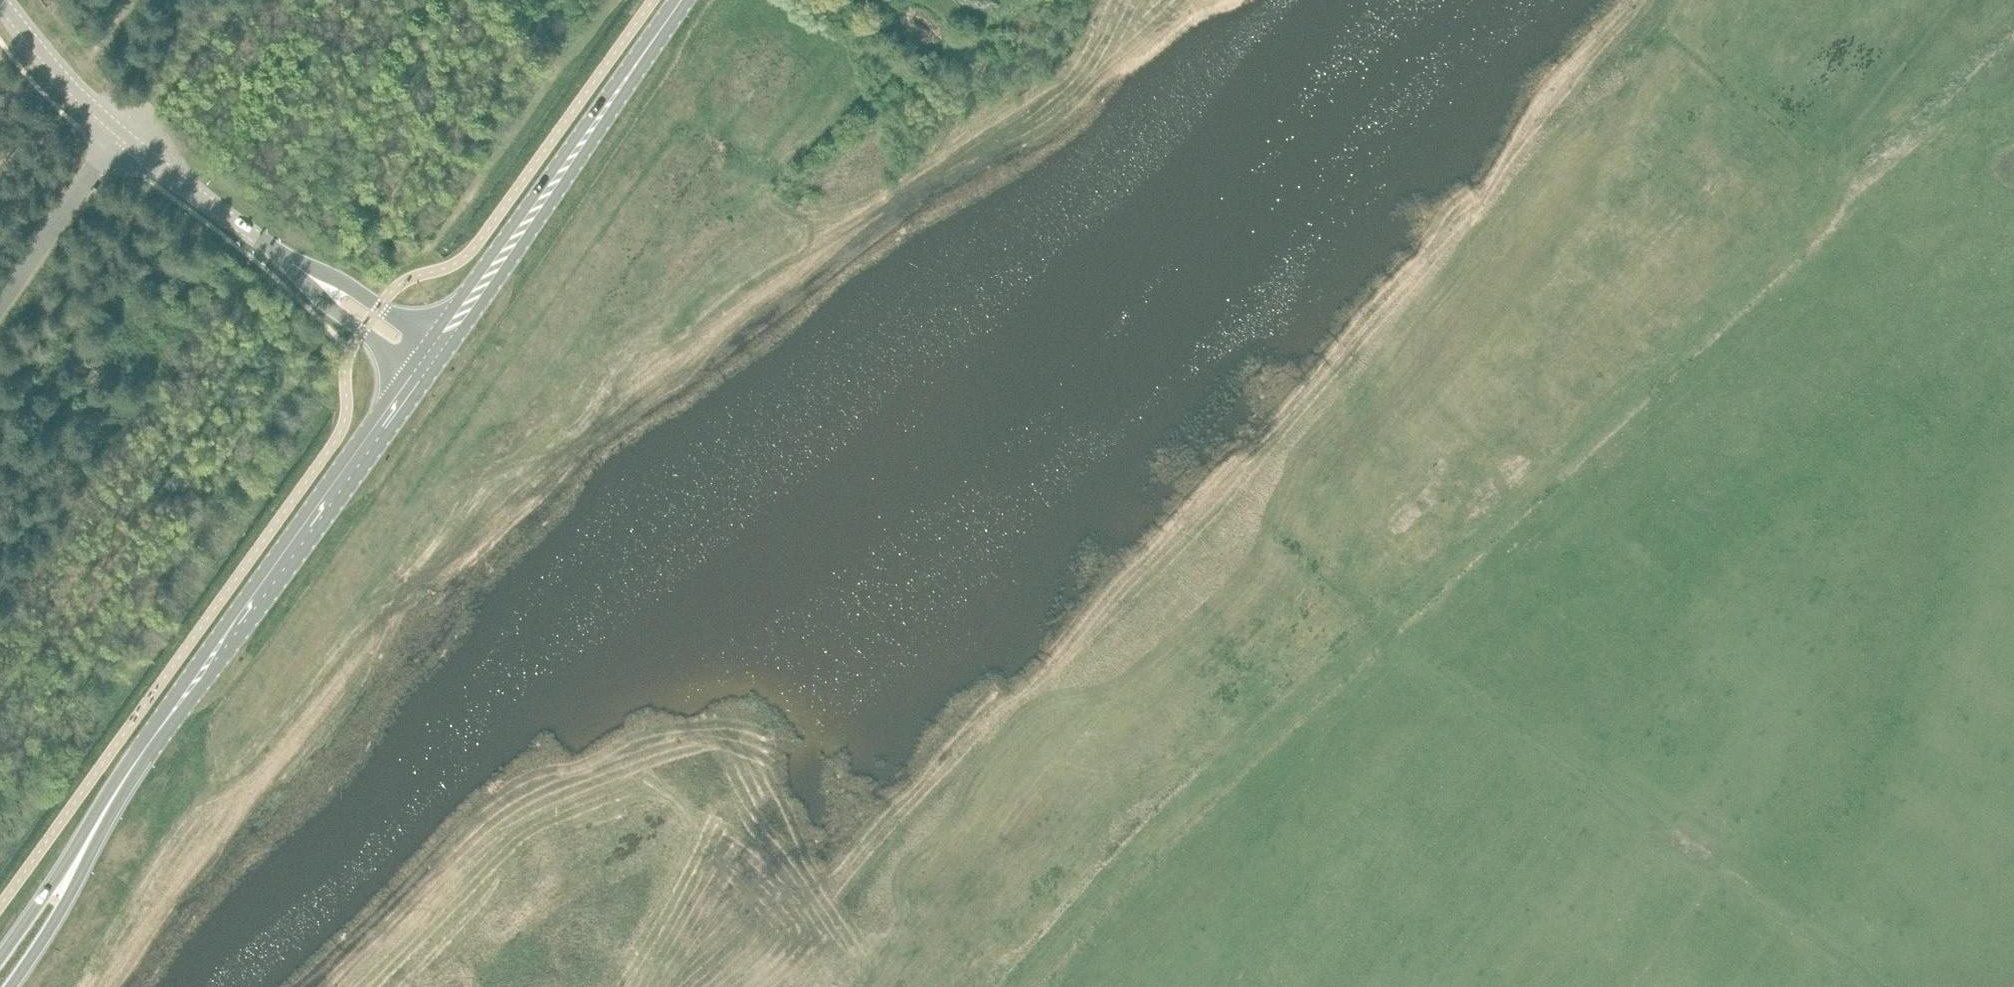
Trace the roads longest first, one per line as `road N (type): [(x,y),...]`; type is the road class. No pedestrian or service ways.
road 1 (tertiary): [(0,977),(131,768),(428,359)]
road 2 (tertiary): [(428,359),(685,0)]
road 3 (unclassified): [(428,359),(117,129)]
road 4 (unclassified): [(117,129),(0,302)]
road 5 (unclassified): [(117,129),(65,80),(1,0)]

